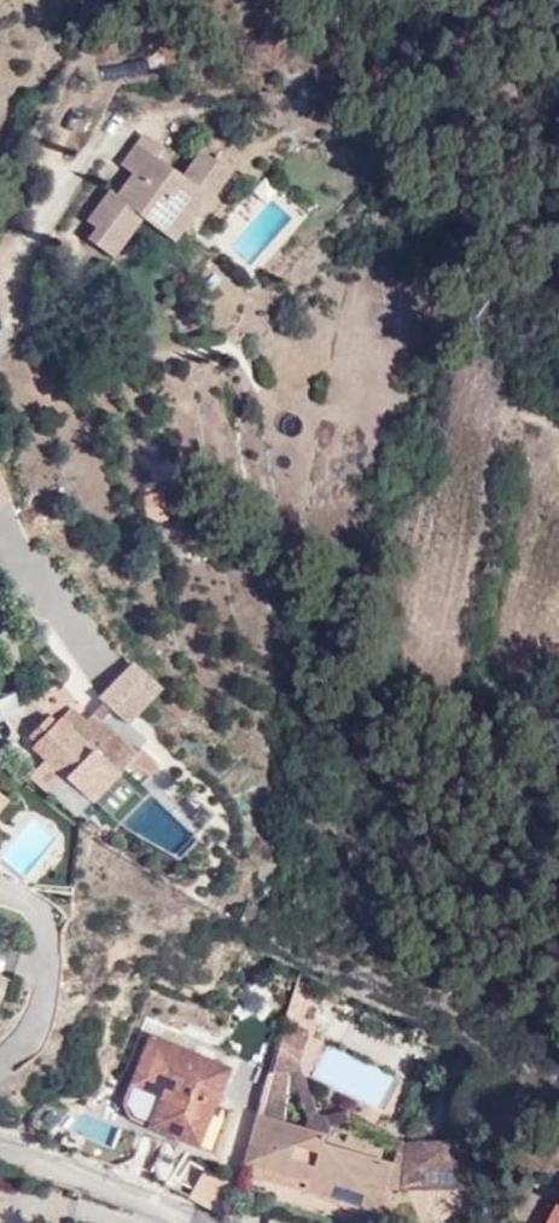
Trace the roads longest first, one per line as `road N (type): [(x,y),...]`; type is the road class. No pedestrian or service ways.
road 1 (residential): [(0,1151),(128,1191),(198,1222)]

